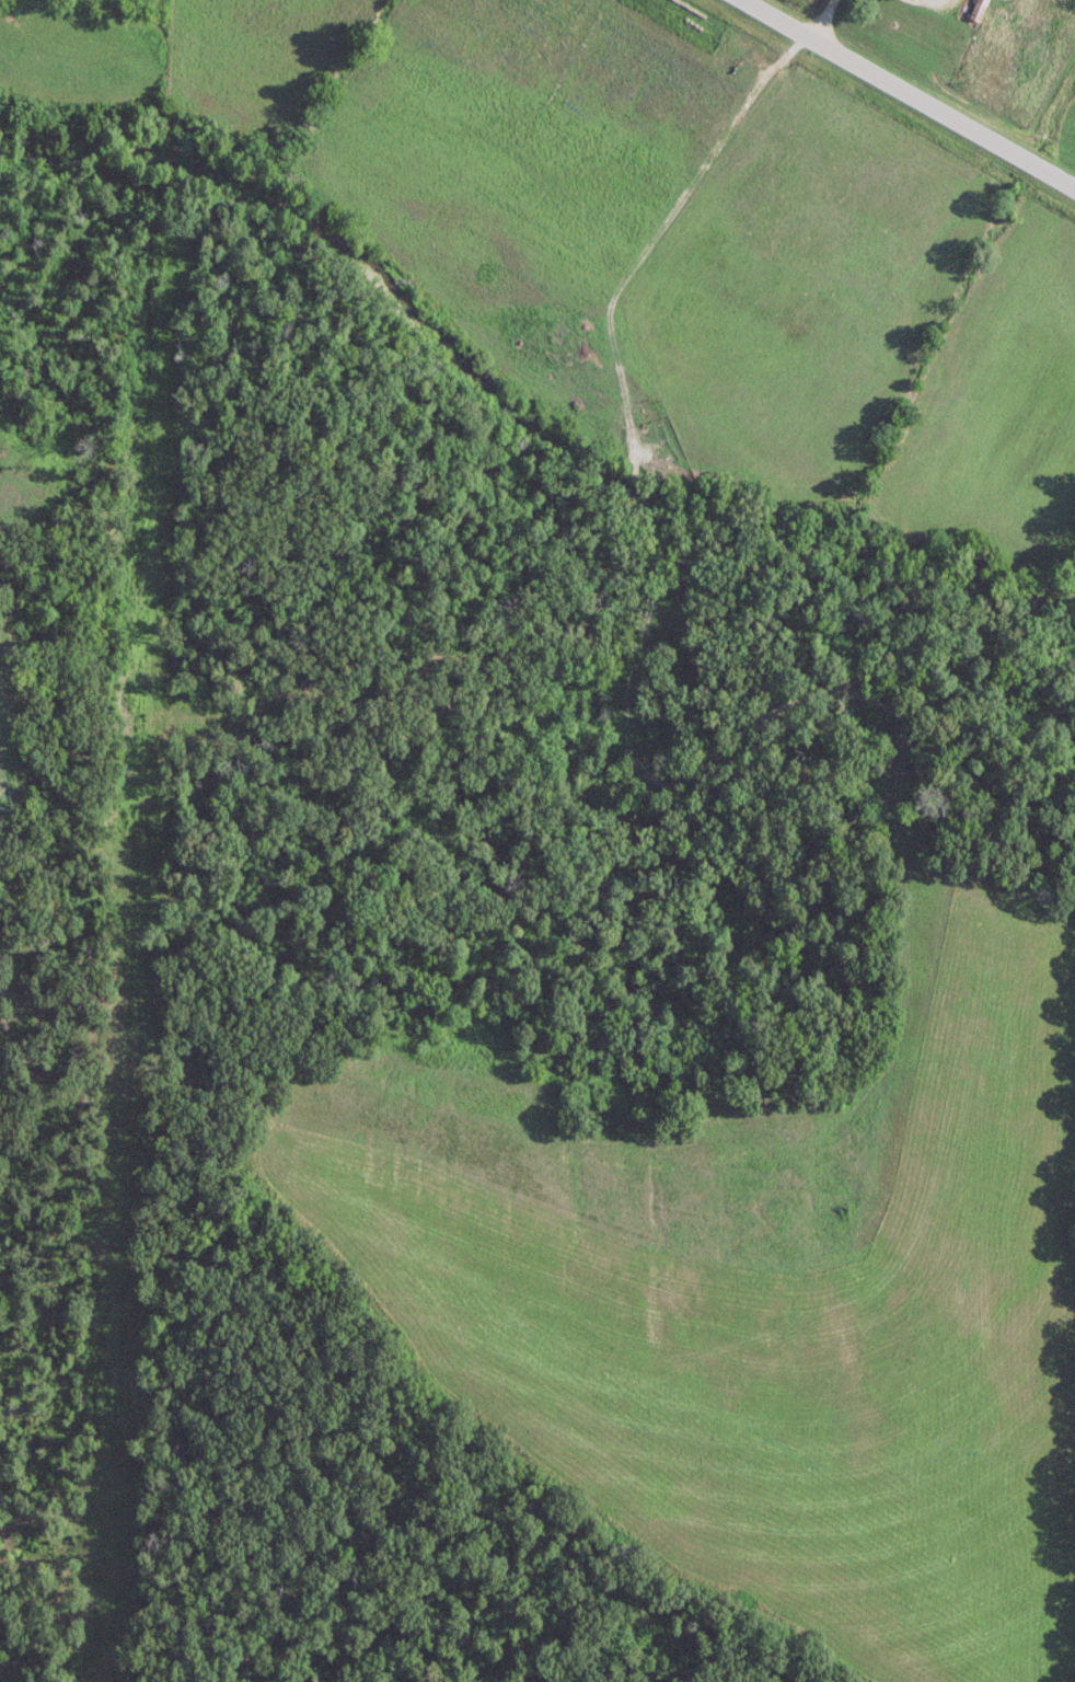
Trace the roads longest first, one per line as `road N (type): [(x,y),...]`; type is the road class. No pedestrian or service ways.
road 1 (secondary): [(1074,189),(748,0)]

